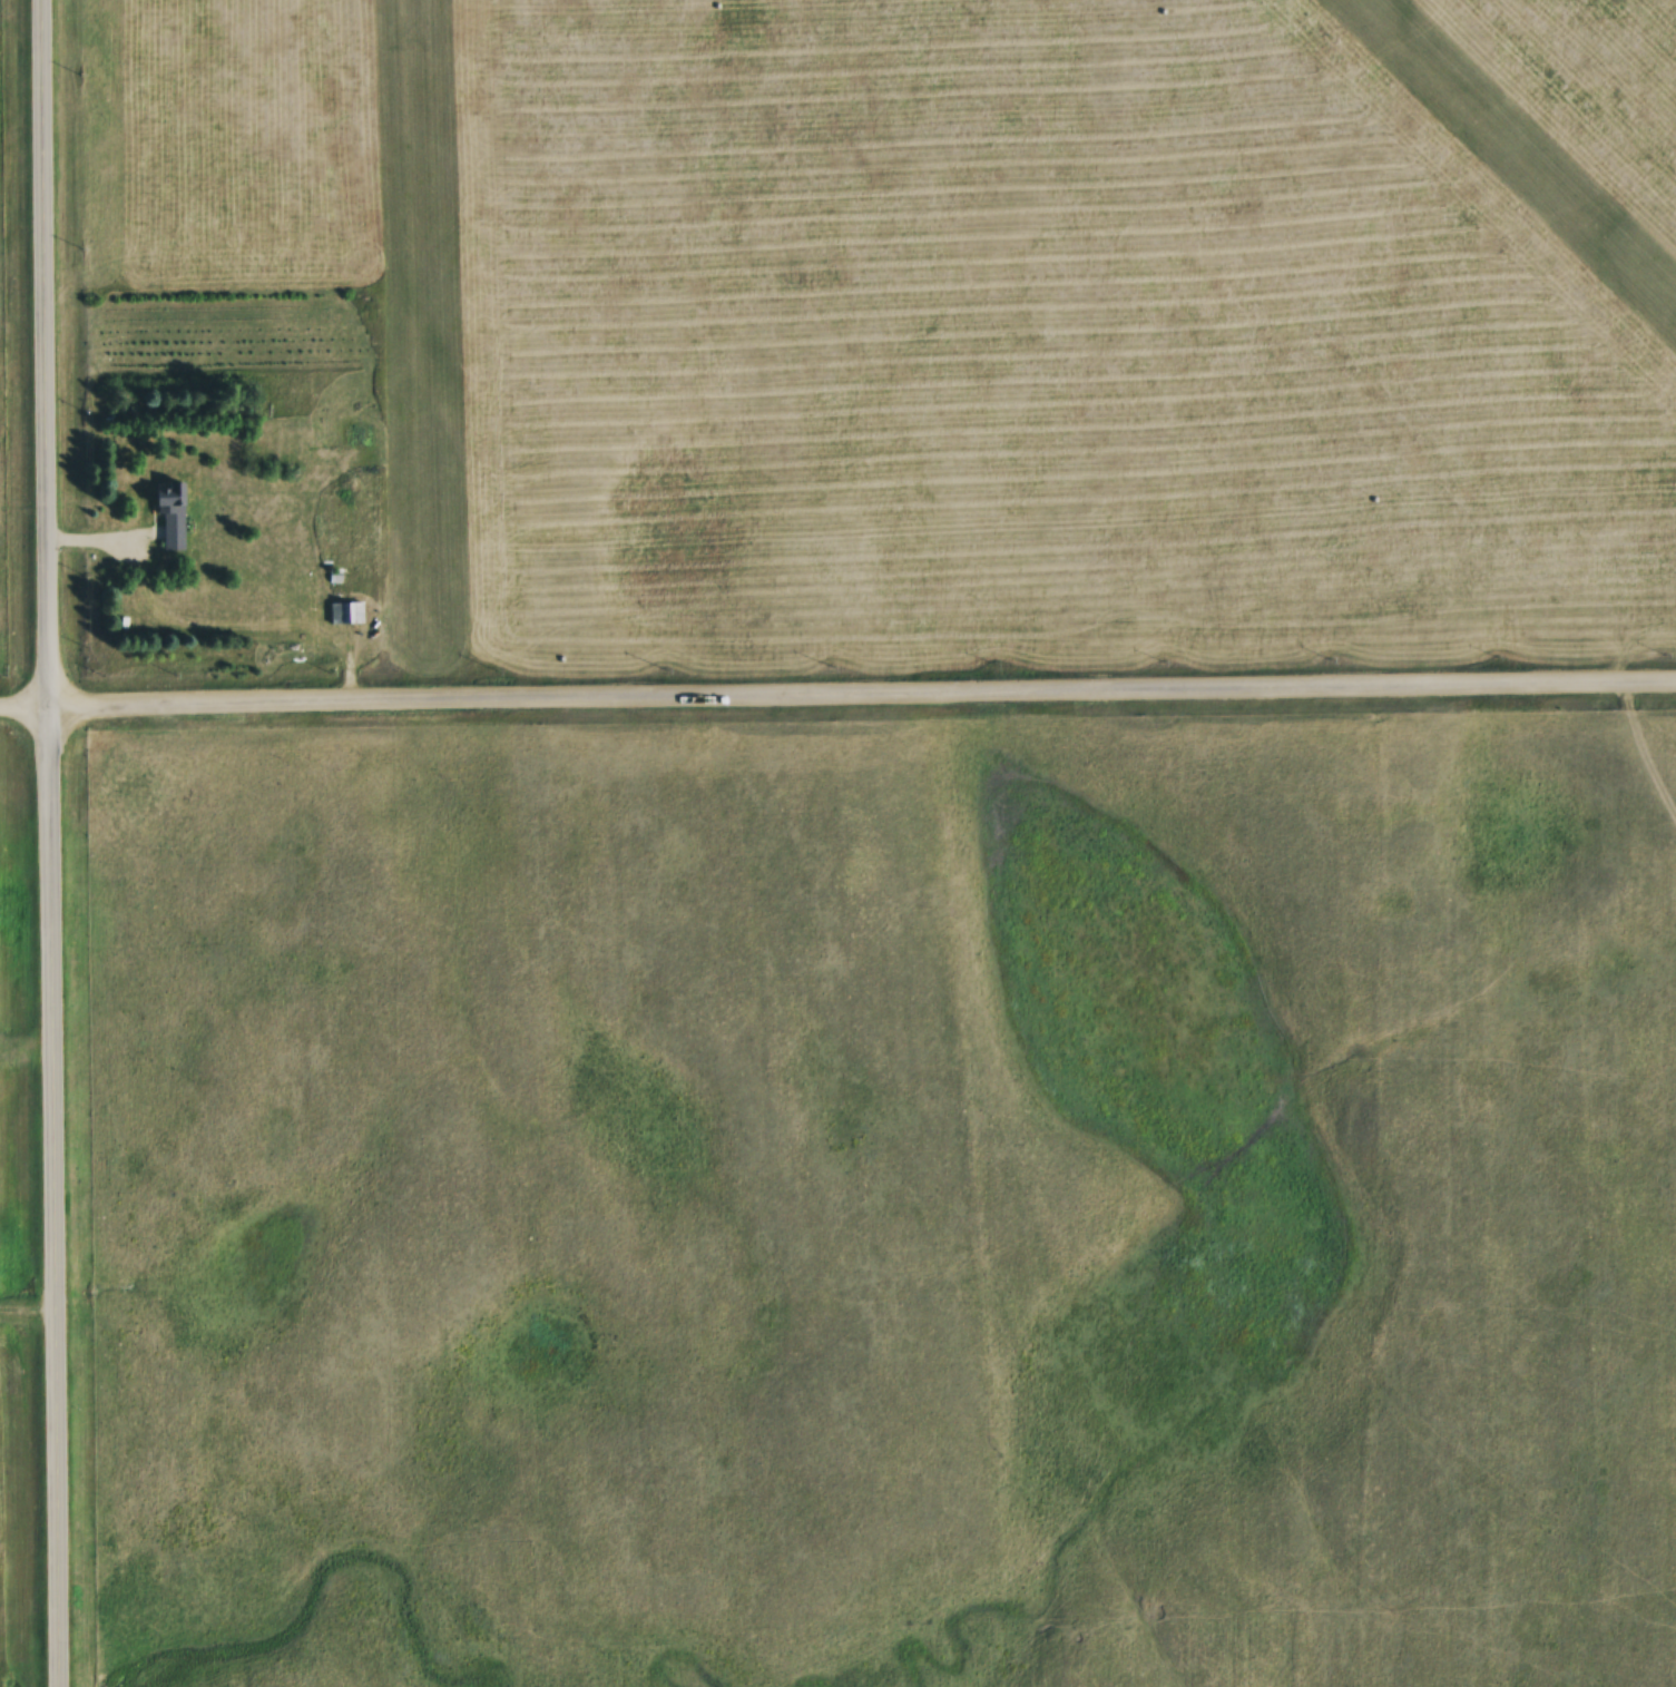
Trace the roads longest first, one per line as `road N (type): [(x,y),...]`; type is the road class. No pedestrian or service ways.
road 1 (tertiary): [(67,1686),(51,0)]
road 2 (residential): [(1675,689),(0,713)]

